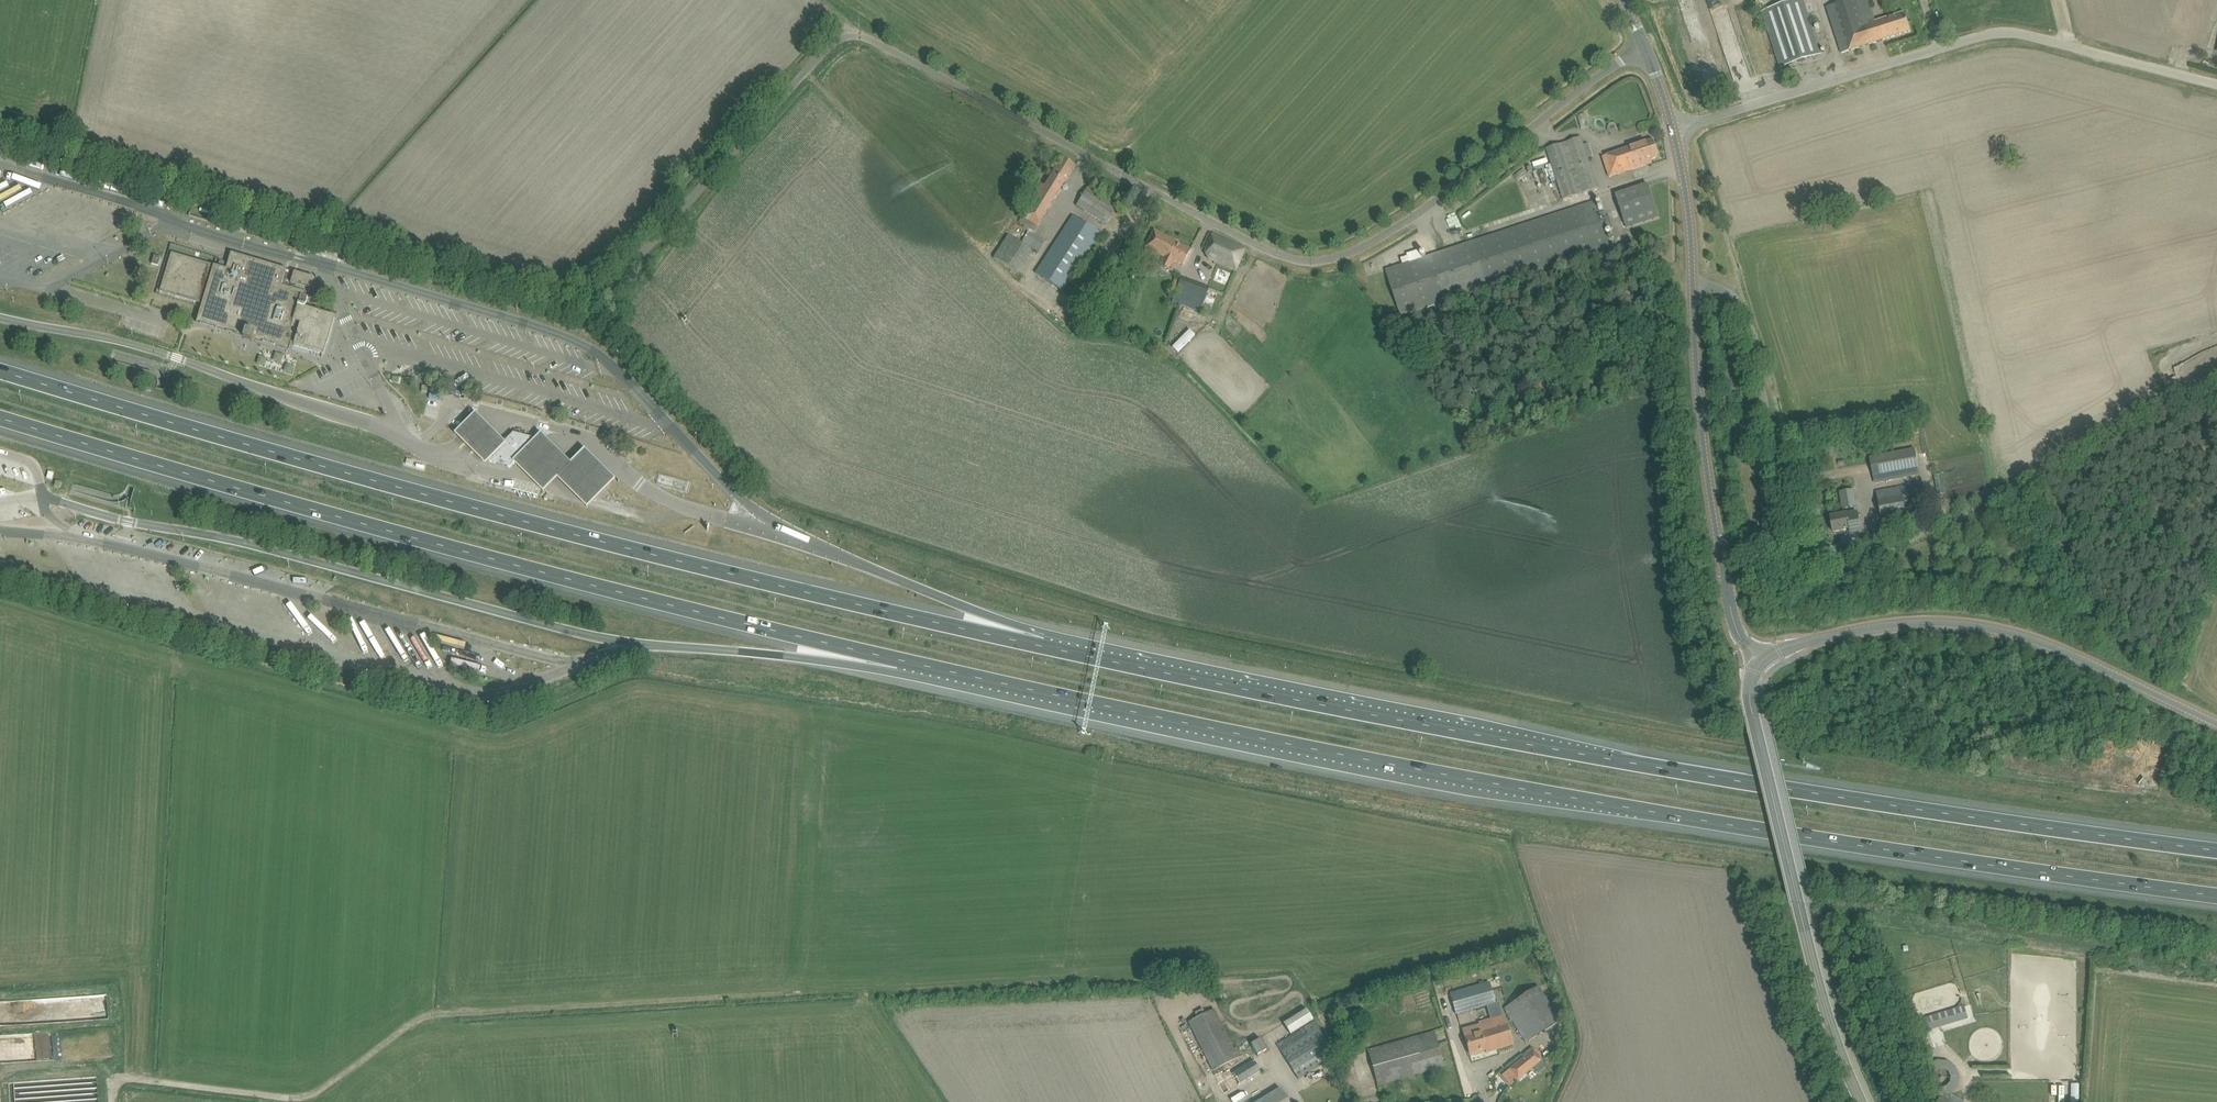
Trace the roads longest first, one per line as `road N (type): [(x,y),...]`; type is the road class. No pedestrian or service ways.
road 1 (unclassified): [(1645,47),(1374,243),(1319,262),(1283,258),(1175,206),(855,31),(821,43),(606,281),(579,295),(0,122)]
road 2 (motorway): [(904,661),(1564,798),(2216,897)]
road 3 (motorway): [(2216,847),(1596,758),(1043,646)]
road 4 (motorway): [(1043,646),(430,496),(0,370)]
road 5 (motorway): [(0,417),(597,586),(904,661)]
road 6 (track): [(826,992),(429,1014),(320,1092),(285,1098)]
road 7 (unclassified): [(1673,129),(1994,33),(2023,33),(2216,84)]
road 8 (secondary): [(2216,724),(2031,640),(1982,628),(1878,628),(1761,661)]
road 9 (secondary): [(1861,1101),(1830,1027),(1751,709),(1761,661)]
road 10 (tertiary): [(1761,661),(1734,626),(1714,526),(1692,285)]
road 11 (track): [(800,66),(1022,285),(1070,312)]
road 12 (unclassified): [(1802,597),(1774,442),(1736,303),(1722,287),(1692,285)]
road 13 (track): [(0,1075),(71,1070),(285,1098)]
road 14 (motorway): [(1043,646),(825,552)]
road 15 (motorway): [(716,650),(904,661)]
road 16 (tertiary): [(1692,285),(1673,129)]

